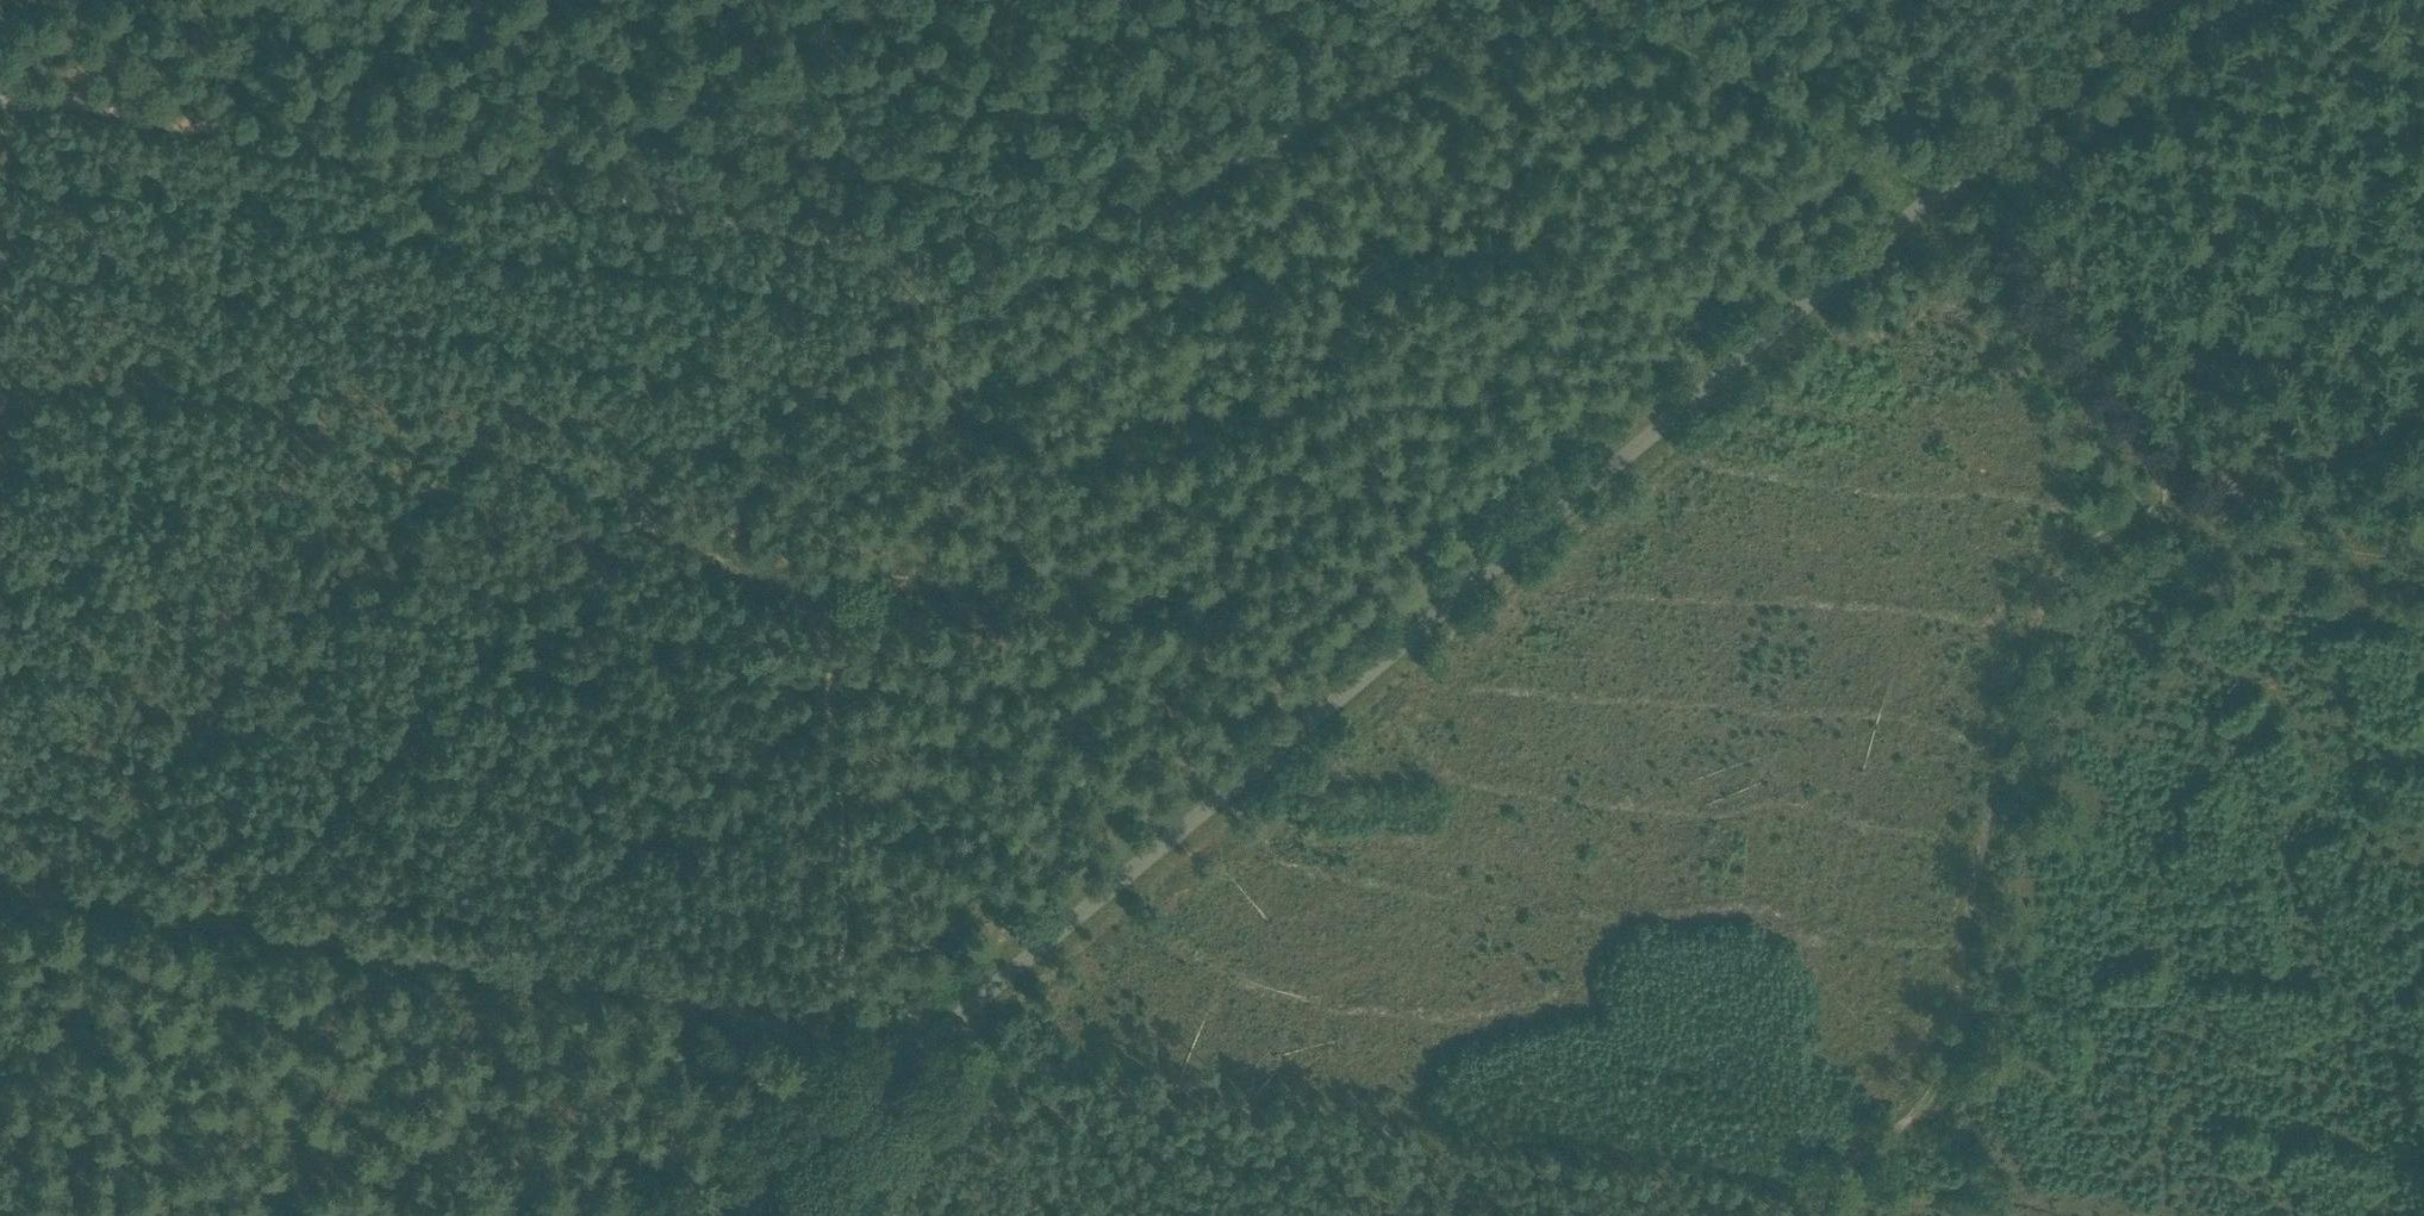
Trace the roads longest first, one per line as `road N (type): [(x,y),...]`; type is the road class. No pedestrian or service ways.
road 1 (unclassified): [(726,1215),(2169,0)]
road 2 (track): [(0,887),(780,1026),(847,1059)]
road 3 (track): [(2164,505),(2085,532),(2051,569),(1942,1053),(1814,1187),(1811,1215)]
road 4 (track): [(2423,550),(2164,505),(1953,245),(1931,199)]
road 5 (track): [(29,93),(497,191)]
road 6 (track): [(909,290),(753,246),(497,191)]

